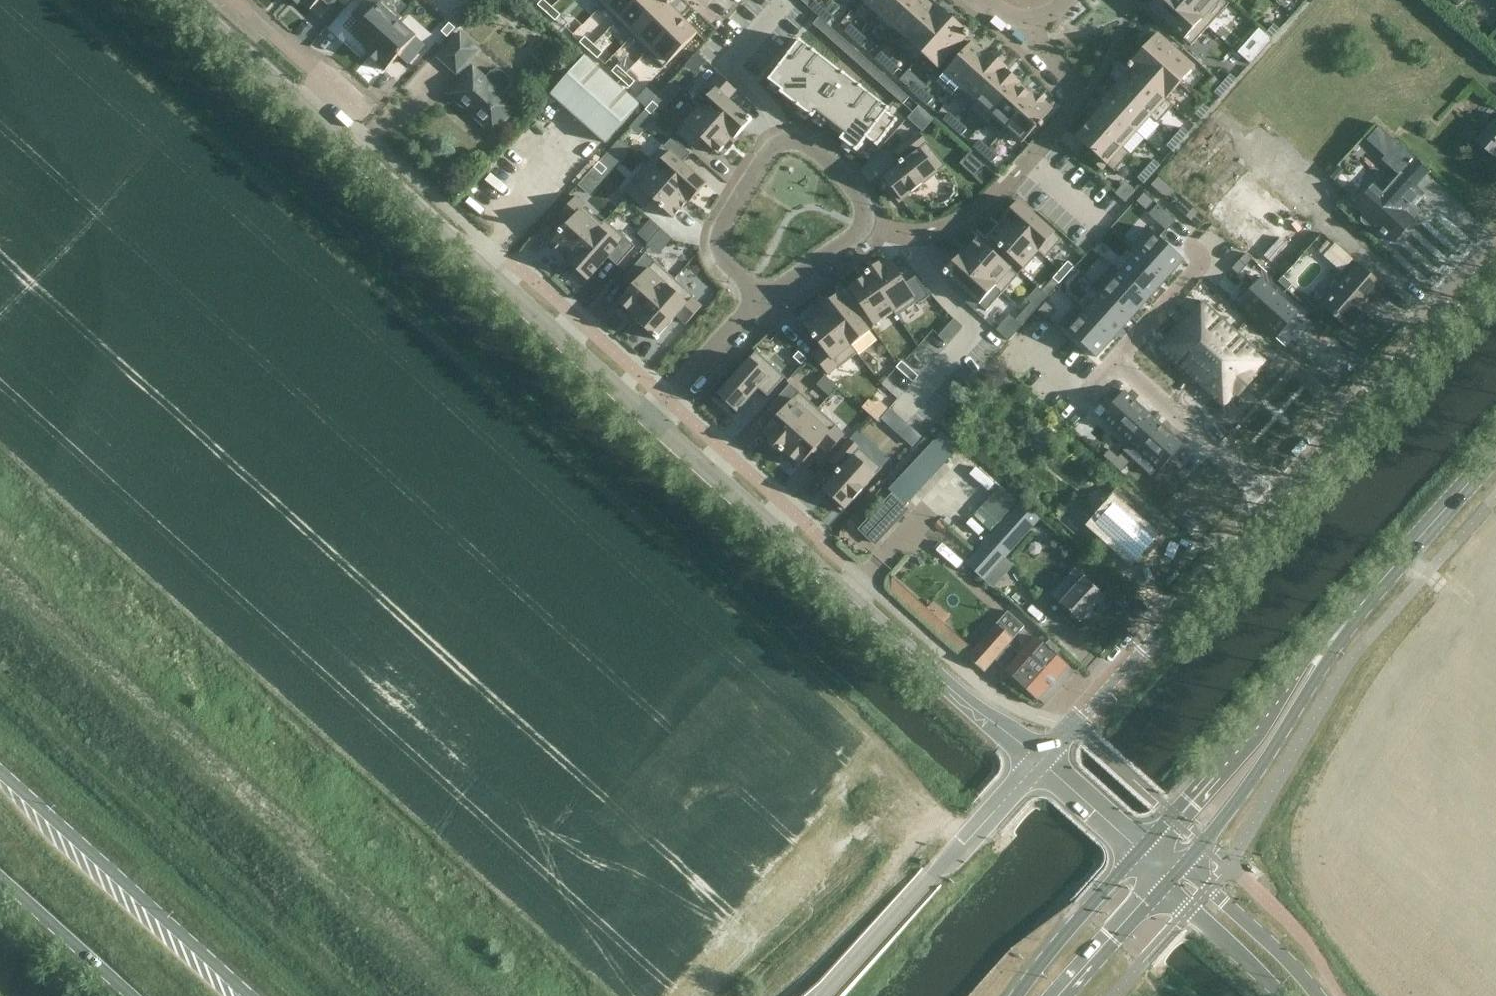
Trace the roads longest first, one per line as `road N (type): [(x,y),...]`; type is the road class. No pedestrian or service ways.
road 1 (residential): [(1273,502),(1119,363),(1199,272),(1356,411)]
road 2 (tertiary): [(649,417),(312,118)]
road 3 (tertiary): [(951,690),(649,417)]
road 4 (tertiary): [(1041,759),(1273,502)]
road 5 (secondary): [(247,995),(0,769)]
road 6 (residential): [(764,294),(711,248),(720,220),(776,143),(796,140),(825,156),(860,192),(865,224)]
road 7 (unclassified): [(825,995),(1041,759)]
road 8 (tertiary): [(1340,629),(1140,850)]
road 9 (tertiary): [(1185,864),(1276,744),(1340,629)]
road 10 (tertiary): [(1340,629),(1495,454)]
road 11 (tertiary): [(1356,411),(1495,255)]
road 12 (residential): [(1008,182),(1072,110),(1068,79),(1034,36),(1033,19)]
road 13 (tertiary): [(1140,850),(1018,995)]
road 14 (unclassified): [(1320,995),(1185,864)]
road 15 (secondary): [(0,877),(134,995)]
road 16 (tertiary): [(312,118),(181,0)]
road 17 (residential): [(312,118),(337,94),(232,0)]
road 18 (residential): [(764,294),(649,417)]
road 19 (unclassified): [(1165,886),(1281,995)]
road 20 (tertiary): [(1067,995),(1165,886)]
road 21 (tertiary): [(1273,502),(1356,411)]
road 22 (residential): [(865,224),(764,294)]

